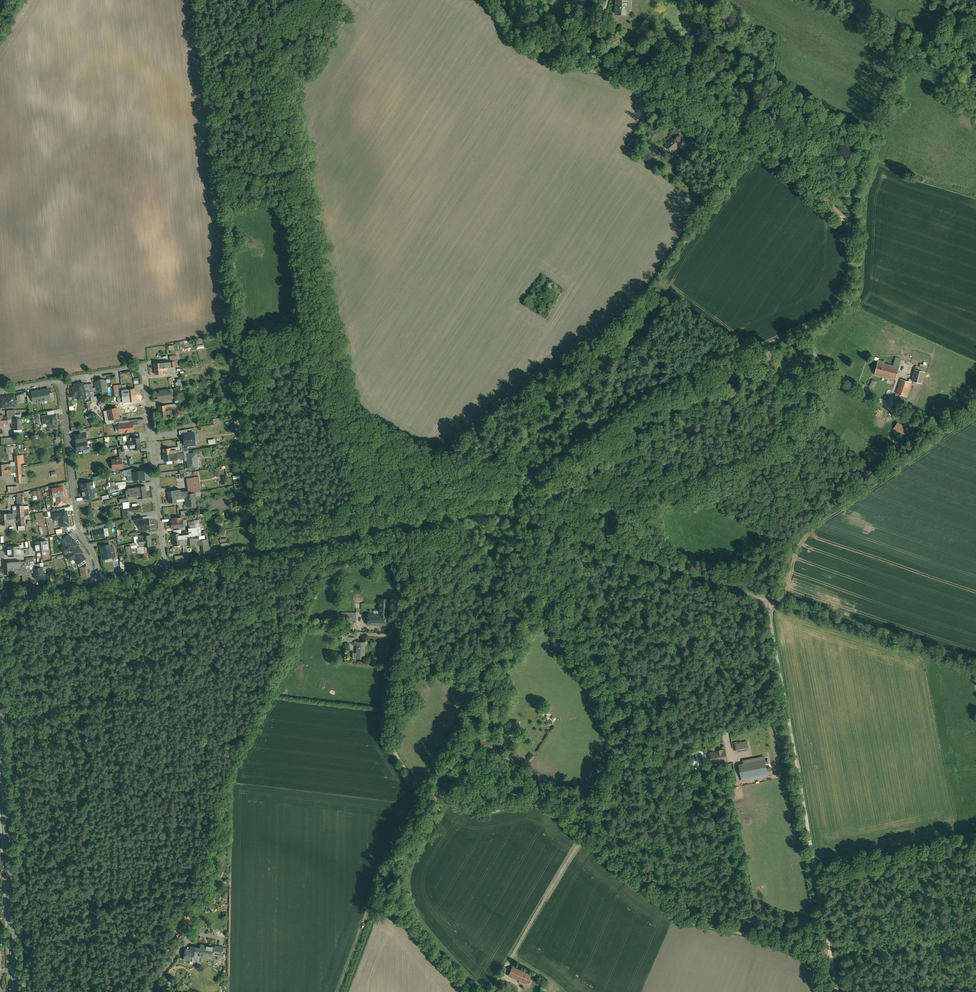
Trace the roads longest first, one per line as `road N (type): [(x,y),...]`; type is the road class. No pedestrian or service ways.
road 1 (unclassified): [(196,565),(484,511),(975,664)]
road 2 (track): [(386,528),(407,601),(383,731),(421,794),(481,813),(537,800),(677,915),(830,951)]
road 3 (track): [(766,598),(838,991)]
road 4 (residential): [(61,380),(141,369),(164,570)]
road 5 (track): [(421,794),(390,844),(340,991)]
road 6 (tertiary): [(0,725),(12,936)]
road 7 (residential): [(61,380),(79,531),(100,580)]

